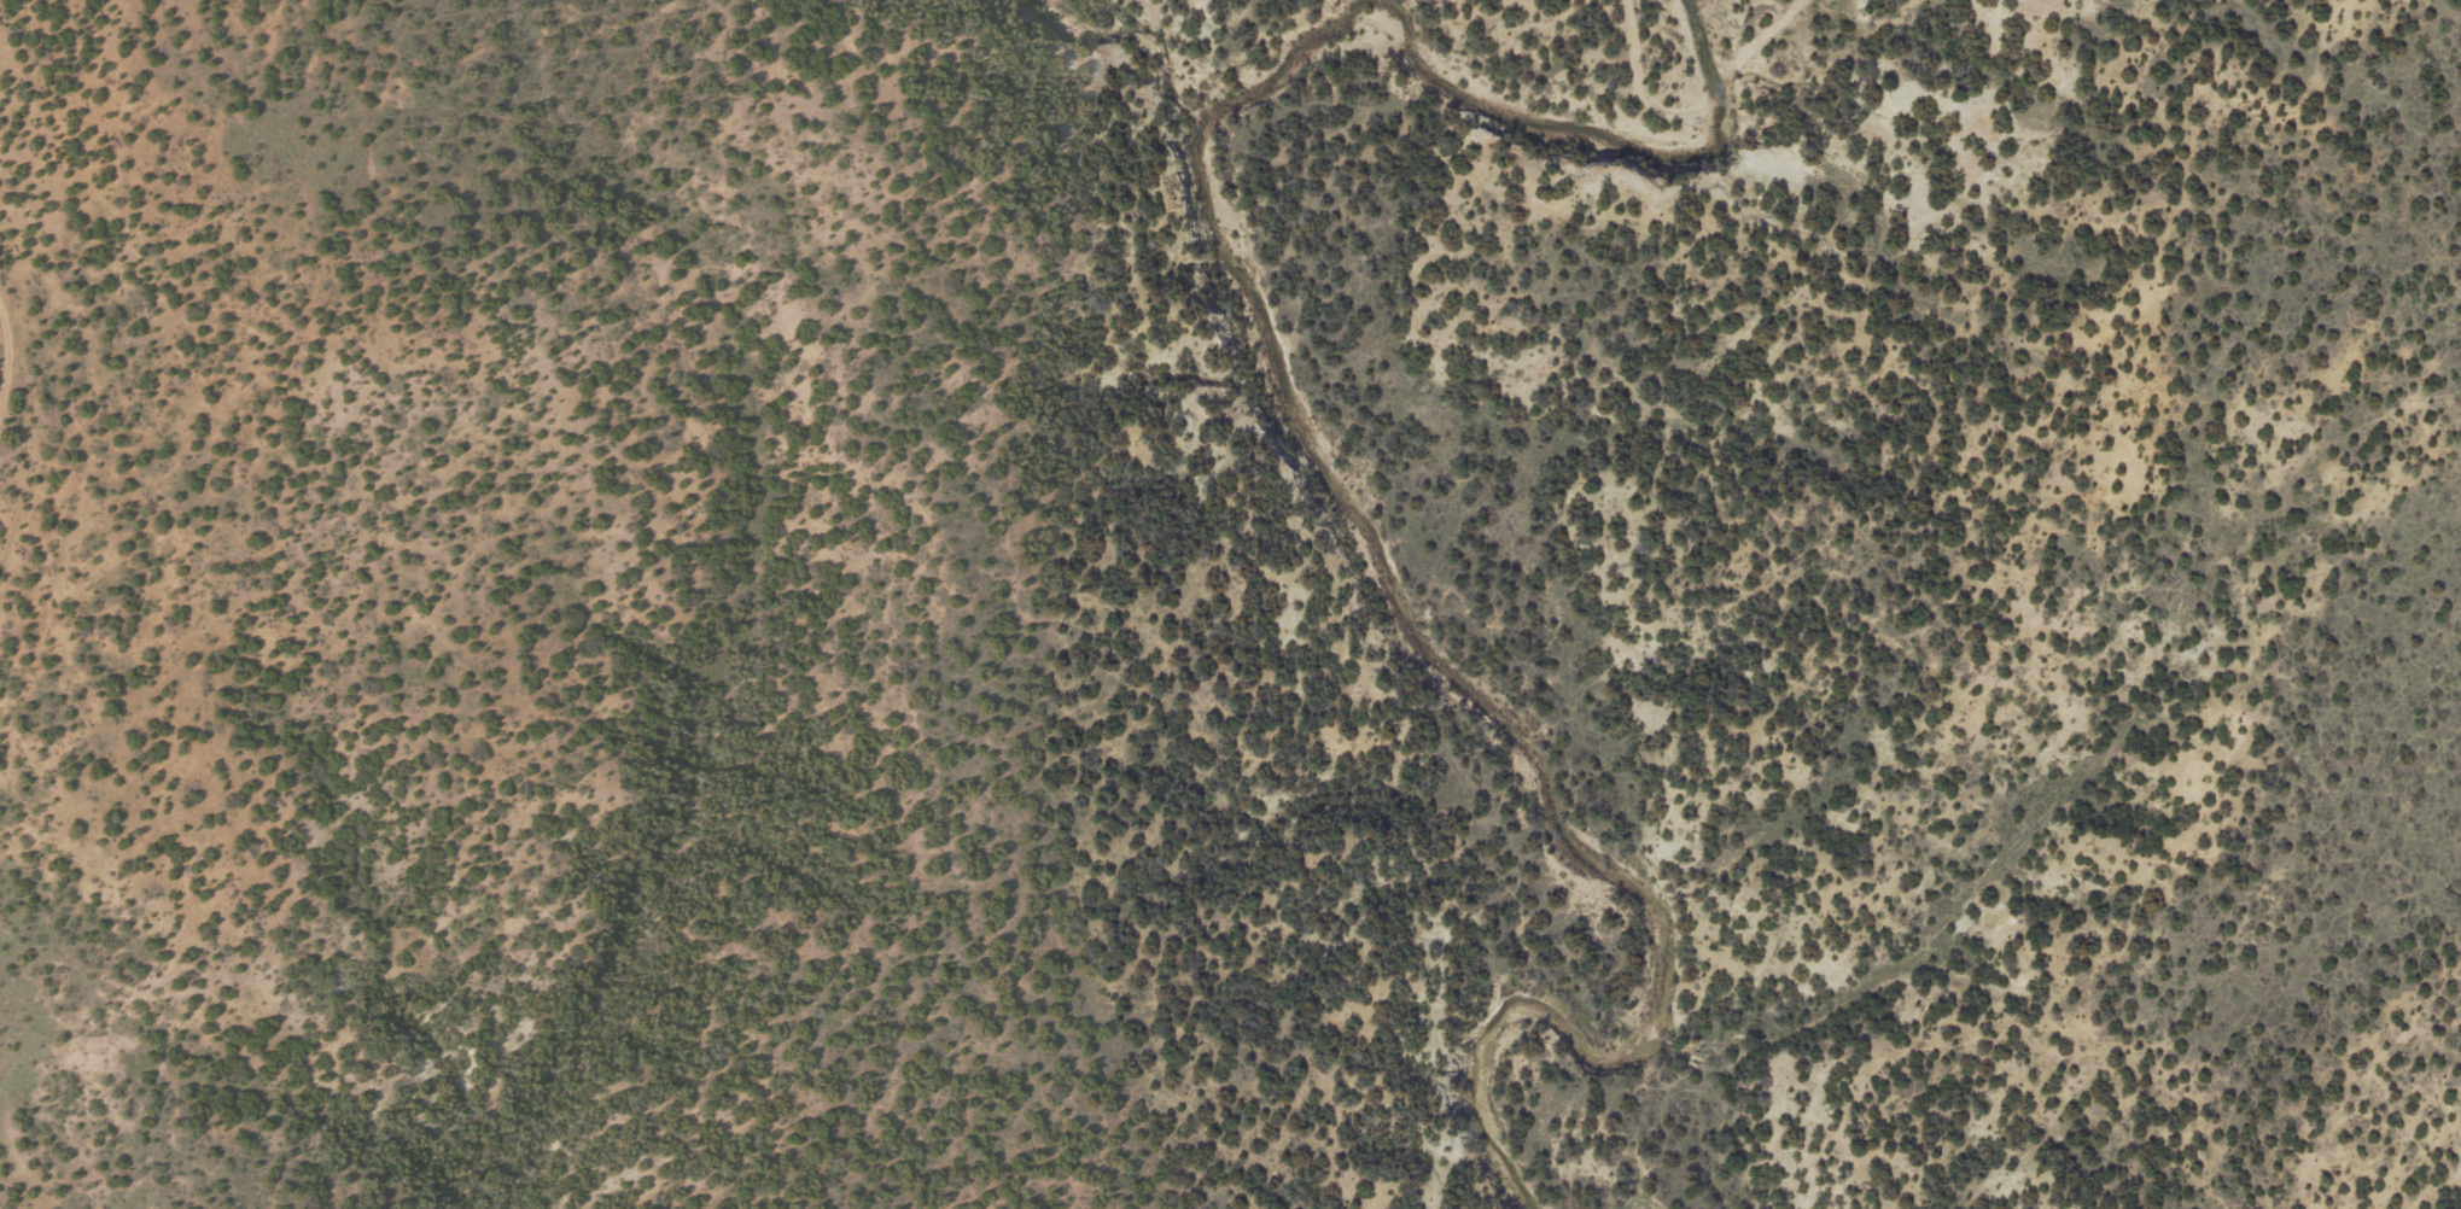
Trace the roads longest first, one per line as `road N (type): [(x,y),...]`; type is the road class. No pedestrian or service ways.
road 1 (track): [(20,0),(70,171),(63,370),(0,567)]

